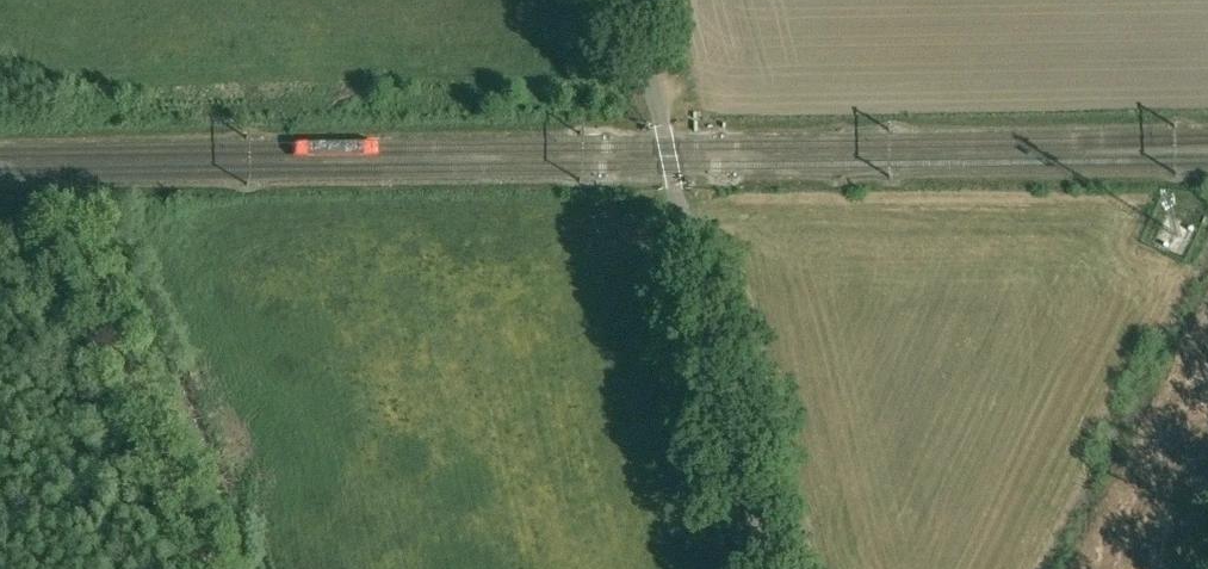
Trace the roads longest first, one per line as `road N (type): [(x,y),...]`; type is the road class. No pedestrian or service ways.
road 1 (unclassified): [(770,568),(627,0)]
road 2 (track): [(40,214),(67,244),(204,568)]

